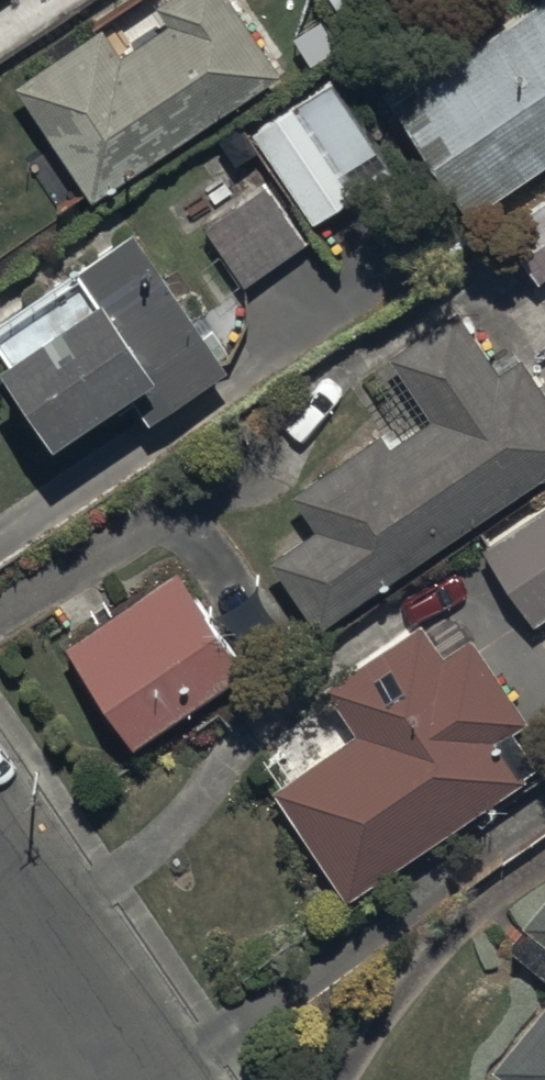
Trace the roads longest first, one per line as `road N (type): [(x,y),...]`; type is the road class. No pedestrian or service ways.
road 1 (residential): [(127,1079),(0,901)]

